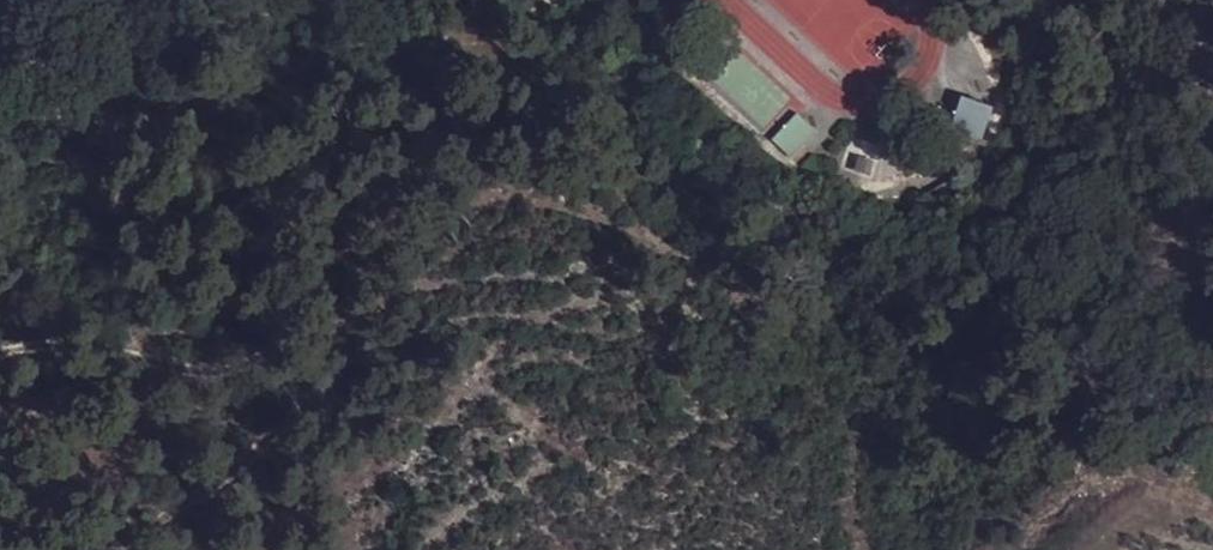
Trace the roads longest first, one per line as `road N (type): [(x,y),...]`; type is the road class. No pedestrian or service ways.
road 1 (track): [(0,167),(140,154),(211,84)]

